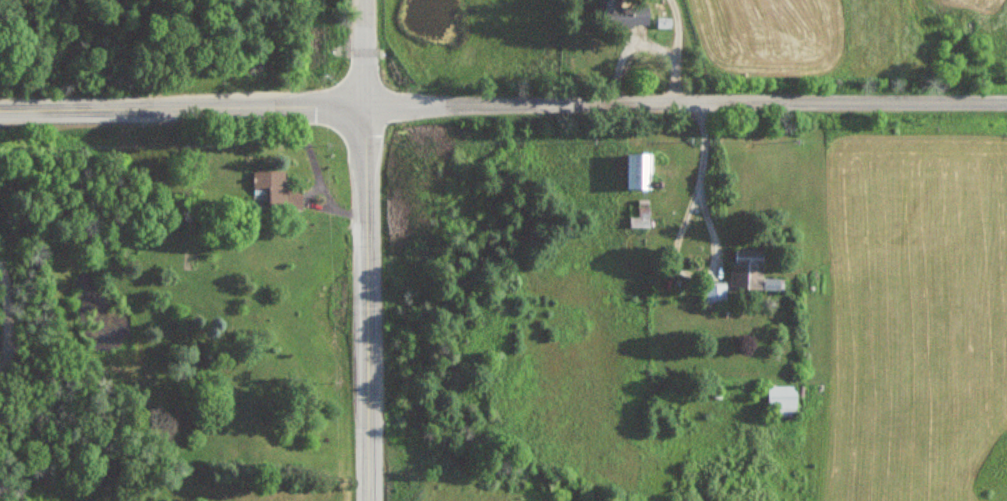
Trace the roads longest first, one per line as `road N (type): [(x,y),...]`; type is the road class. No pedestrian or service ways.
road 1 (residential): [(1006,102),(364,104)]
road 2 (secondary): [(368,500),(364,104)]
road 3 (secondary): [(364,104),(0,107)]

